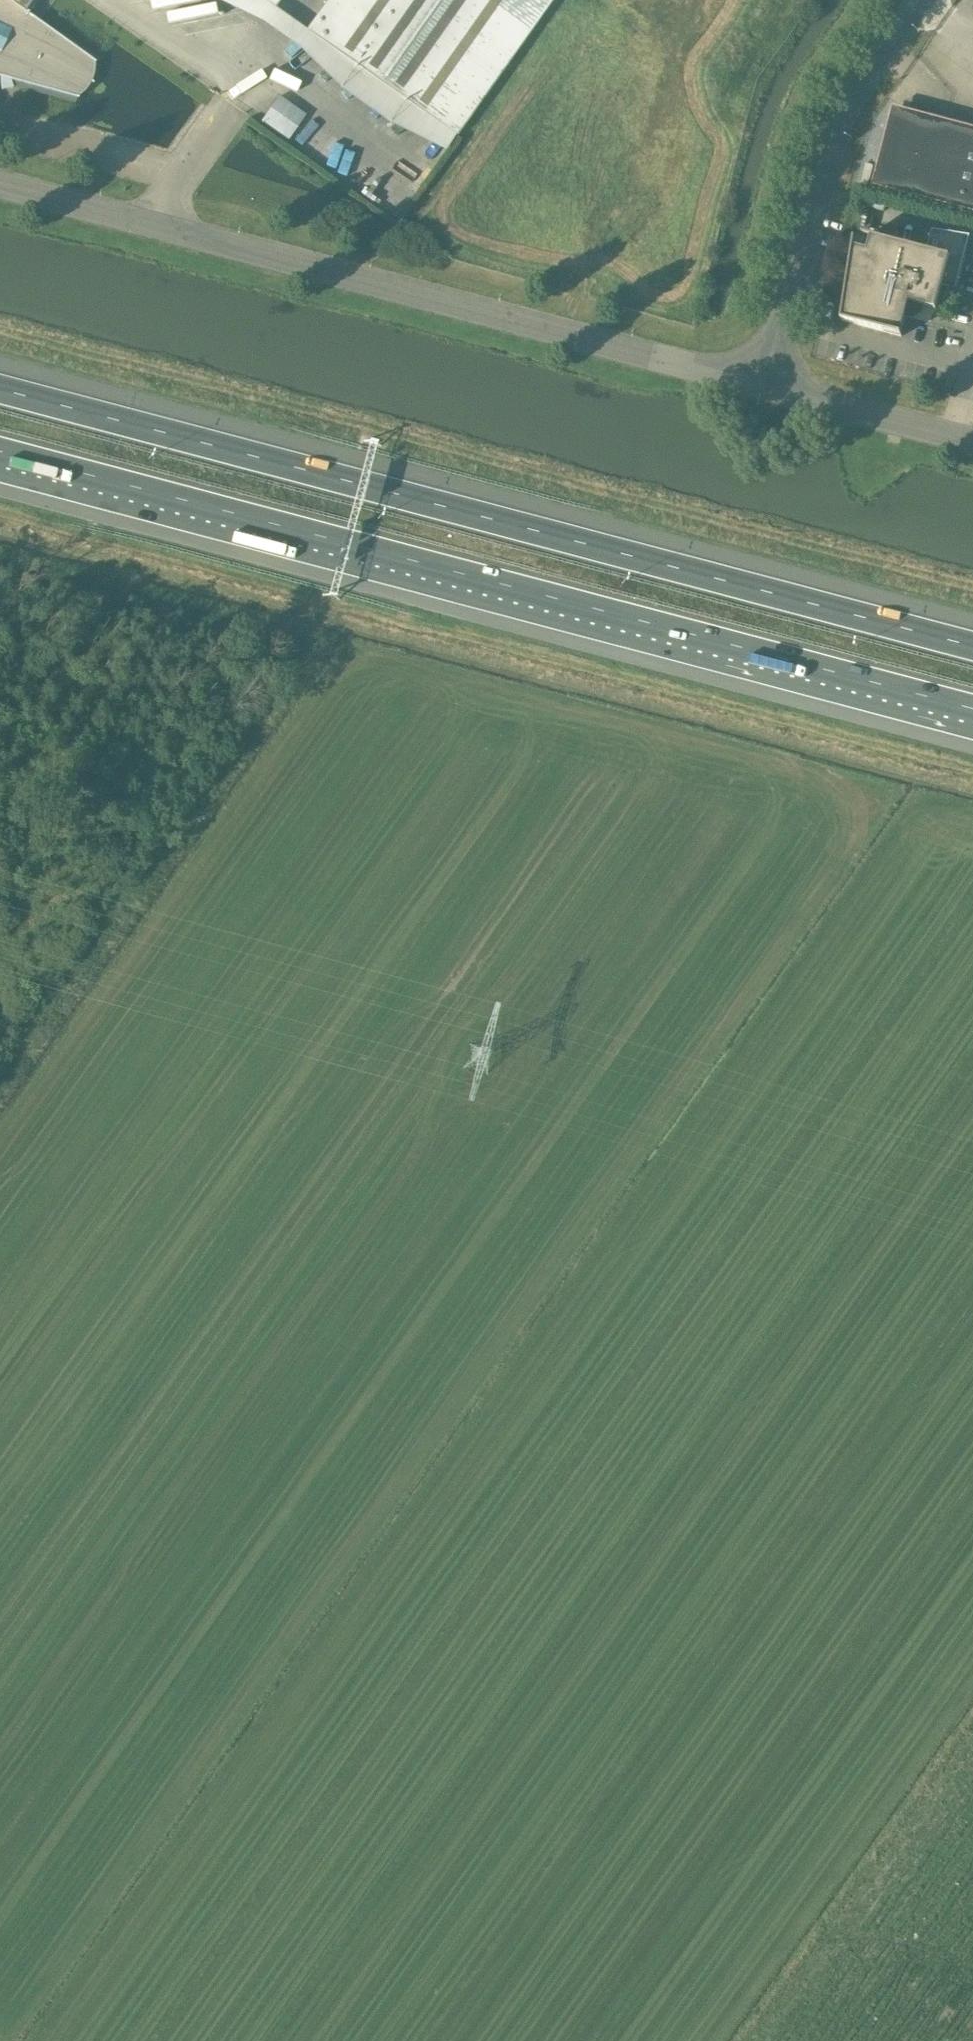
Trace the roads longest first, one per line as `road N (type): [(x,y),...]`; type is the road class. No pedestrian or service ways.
road 1 (motorway): [(972,648),(0,389)]
road 2 (motorway): [(0,451),(972,708)]
road 3 (unclassified): [(770,390),(0,185)]
road 4 (unclassified): [(770,390),(842,133),(860,89),(920,0)]
road 5 (unclassified): [(972,443),(770,390)]

